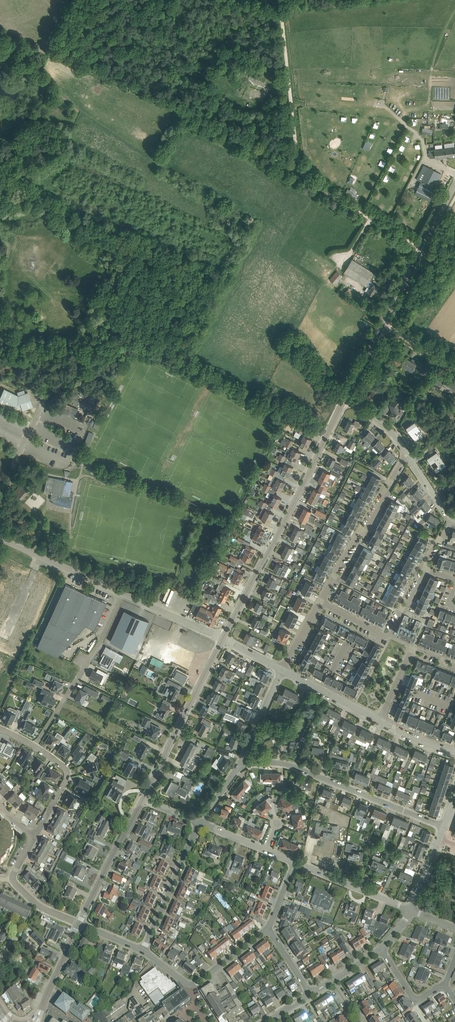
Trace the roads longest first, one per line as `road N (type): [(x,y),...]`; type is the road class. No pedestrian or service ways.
road 1 (track): [(308,180),(168,104),(0,32)]
road 2 (secondary): [(222,639),(346,397)]
road 3 (unclassified): [(0,538),(222,639)]
road 4 (residential): [(444,827),(288,765),(240,763)]
road 5 (track): [(308,180),(281,0)]
road 6 (secondary): [(142,801),(222,639)]
road 7 (residential): [(321,601),(408,456)]
road 8 (residential): [(321,601),(387,636),(426,569)]
road 9 (track): [(85,321),(124,345),(123,356),(43,401)]
road 10 (residential): [(143,950),(200,823)]
road 11 (secondary): [(80,923),(142,801)]
road 12 (track): [(421,248),(308,180)]
road 13 (residential): [(379,719),(412,647),(454,669)]
road 14 (residential): [(410,908),(295,862)]

